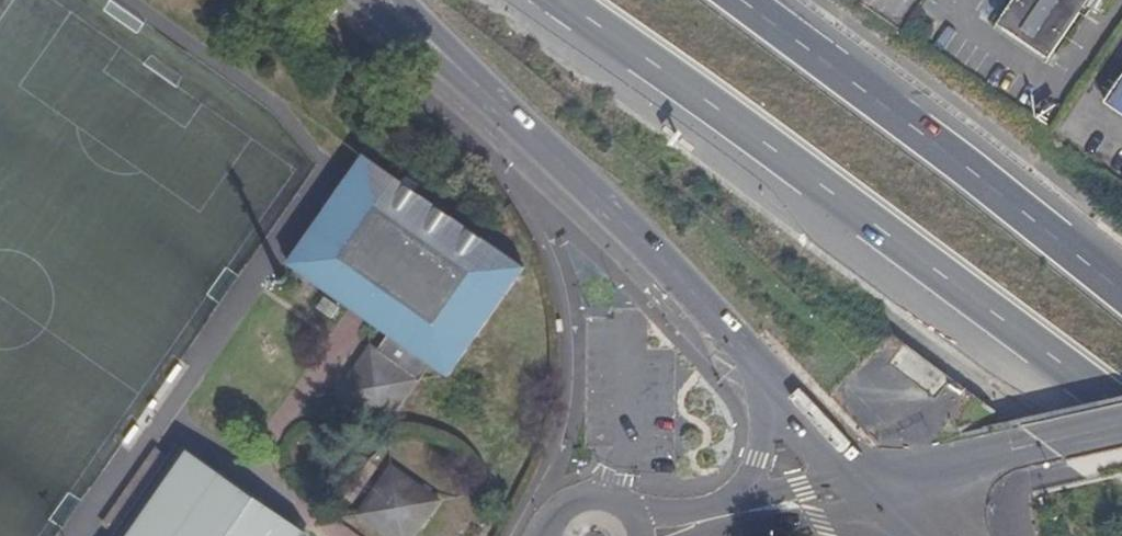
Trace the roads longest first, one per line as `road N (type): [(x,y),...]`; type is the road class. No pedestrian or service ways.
road 1 (trunk): [(539,0),(1121,439)]
road 2 (trunk): [(1121,289),(745,0)]
road 3 (tertiary): [(482,86),(785,397)]
road 4 (unclassified): [(873,486),(1046,441)]
road 5 (unclassified): [(716,510),(803,490),(873,486)]
road 6 (unclassified): [(361,0),(482,86)]
road 7 (unclassified): [(644,533),(635,514),(600,492),(558,502),(538,535)]
road 8 (unclassified): [(785,397),(760,461),(716,510)]
road 9 (tertiary): [(785,397),(873,486)]
road 10 (tertiary): [(397,0),(482,86)]

